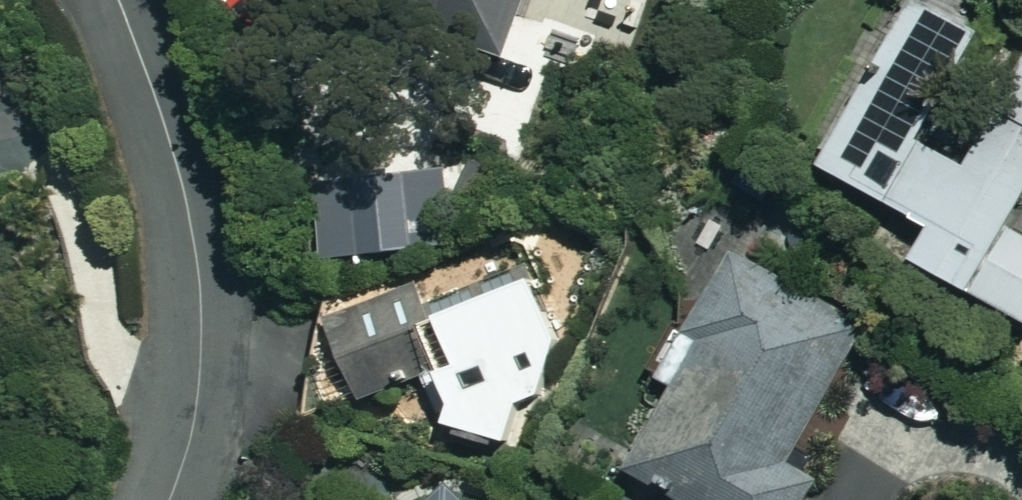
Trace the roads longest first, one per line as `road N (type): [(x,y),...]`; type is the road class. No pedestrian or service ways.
road 1 (residential): [(171,499),(199,403),(197,252),(187,198),(119,0)]

